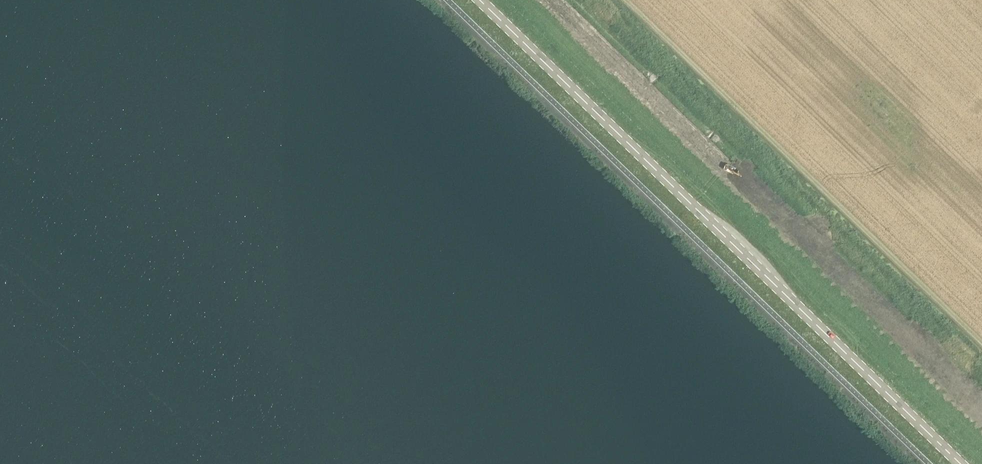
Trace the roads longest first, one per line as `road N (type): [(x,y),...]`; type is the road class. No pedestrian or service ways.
road 1 (secondary): [(961,463),(480,0)]

